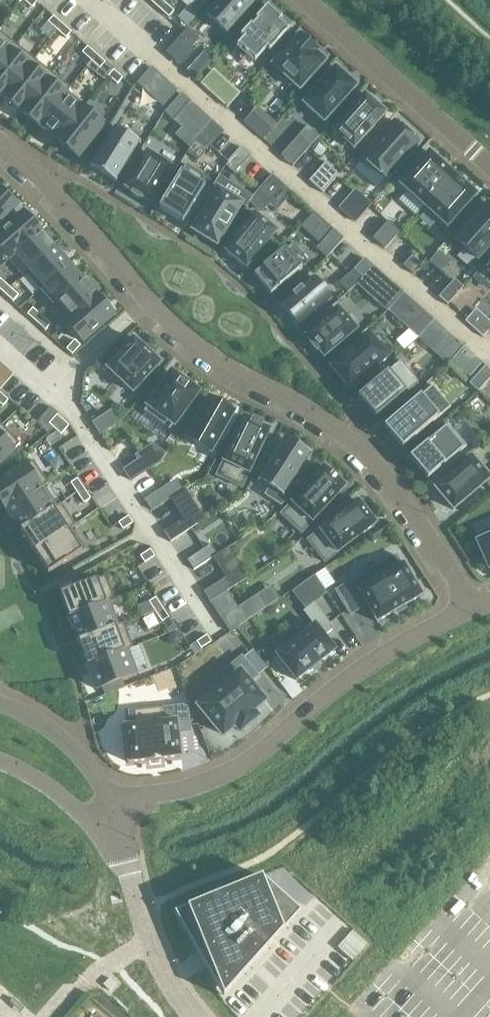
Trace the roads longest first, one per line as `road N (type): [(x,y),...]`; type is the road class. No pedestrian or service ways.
road 1 (residential): [(489,349),(395,273),(96,0)]
road 2 (residential): [(149,301),(228,368),(322,418),(375,461),(470,606)]
road 3 (residential): [(108,821),(131,800),(243,766),(361,669),(470,606)]
road 4 (residential): [(55,392),(221,630)]
road 5 (residential): [(304,0),(489,166)]
road 6 (residential): [(0,143),(149,301)]
road 7 (residential): [(199,1016),(155,940),(108,821)]
road 8 (residential): [(108,821),(101,785),(74,751),(0,703)]
road 9 (residential): [(55,392),(149,301)]
road 10 (residential): [(0,759),(108,821)]

